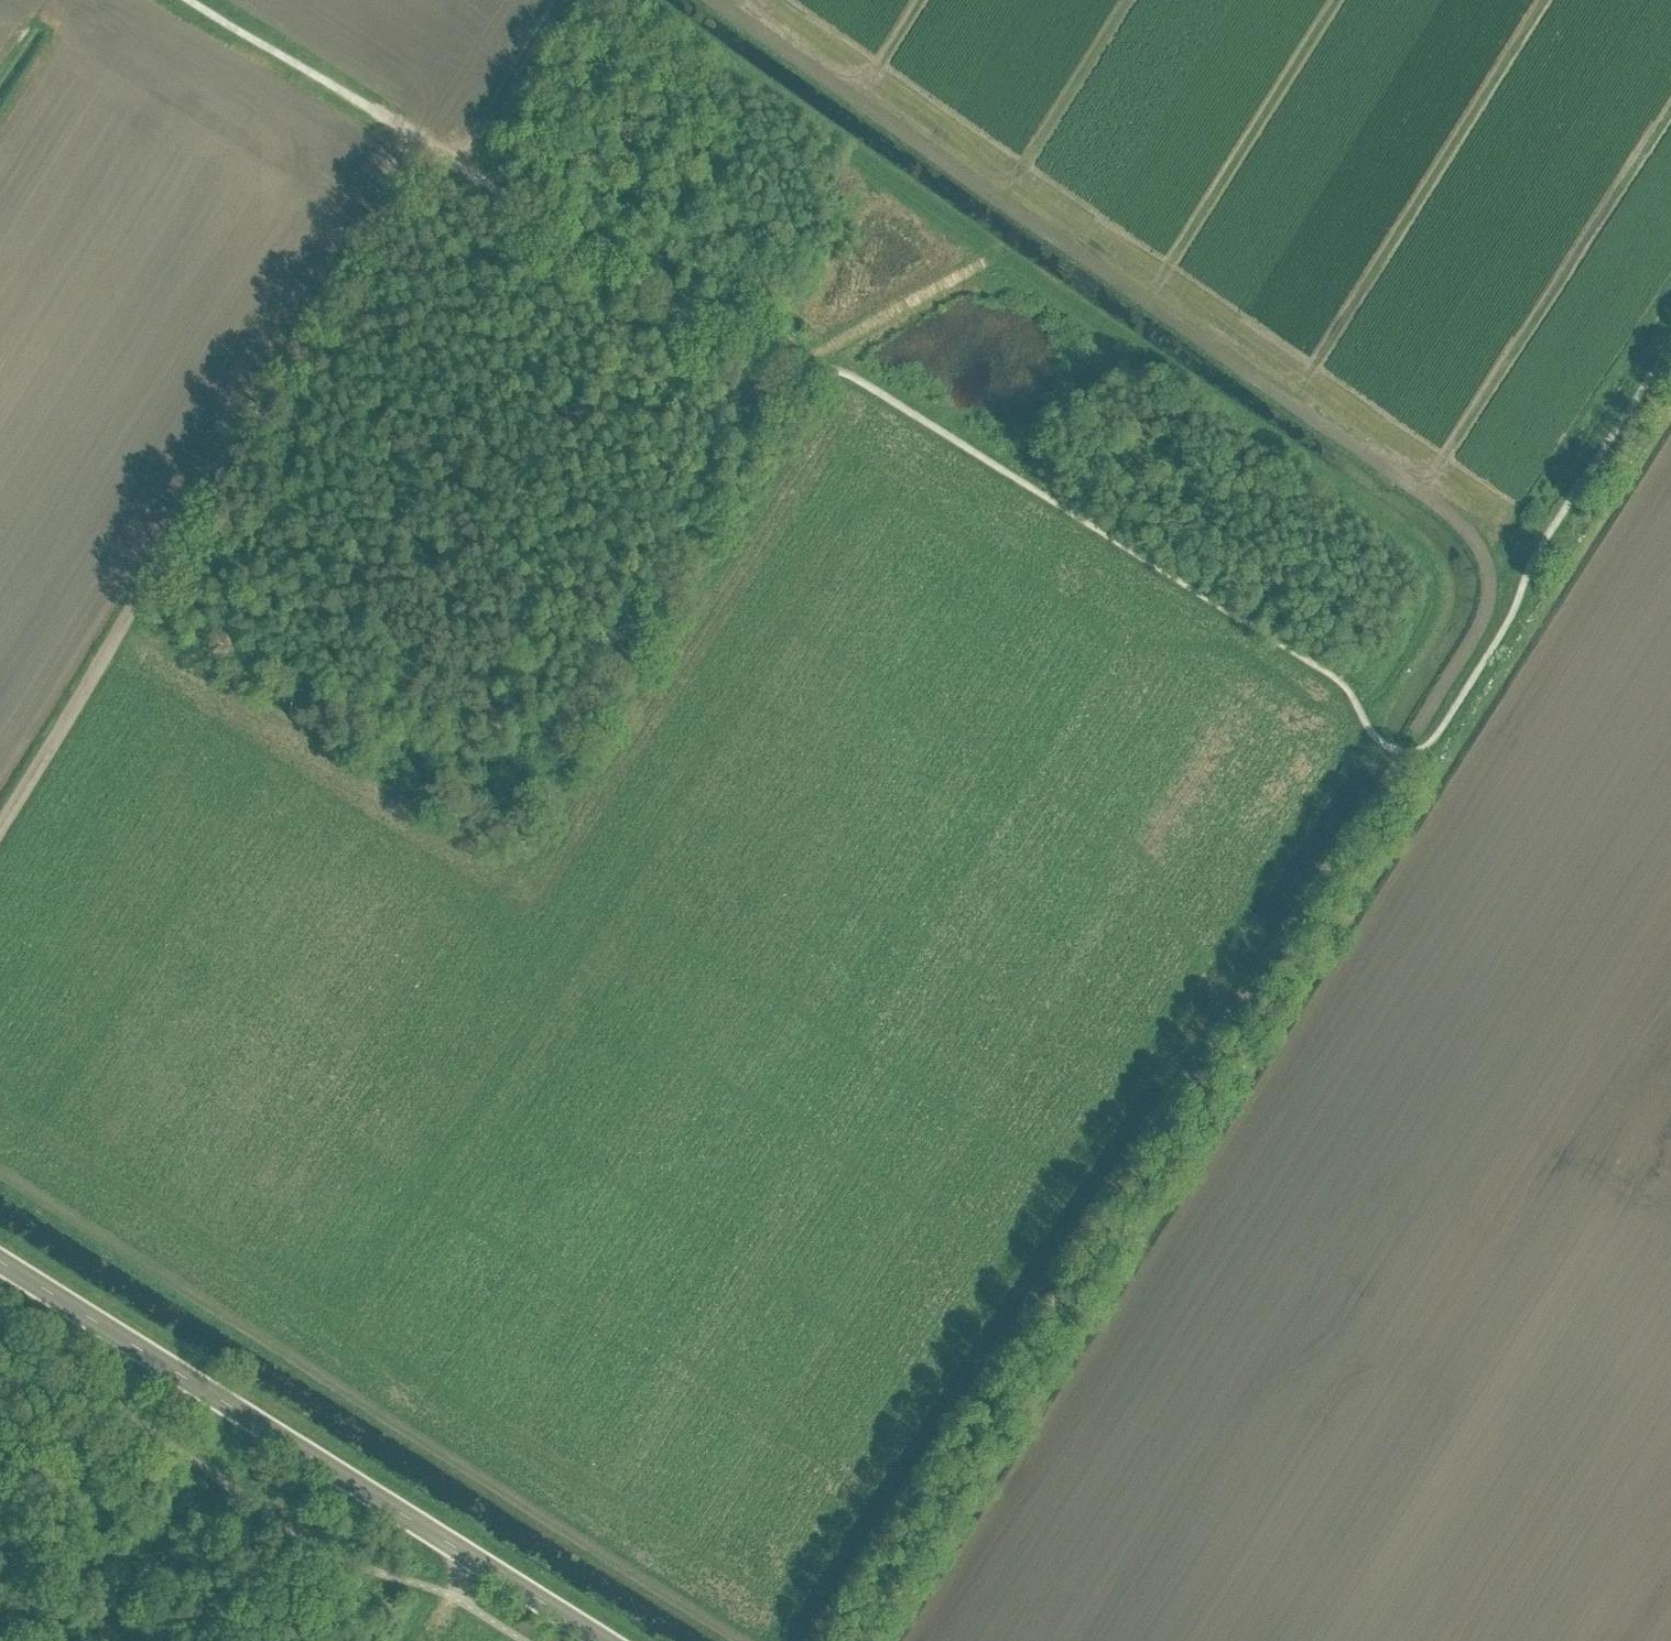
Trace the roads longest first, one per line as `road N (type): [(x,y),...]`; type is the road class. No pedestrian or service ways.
road 1 (track): [(436,150),(0,832)]
road 2 (tertiary): [(0,1261),(604,1640)]
road 3 (track): [(256,1422),(220,1482),(126,1565),(101,1640)]
road 4 (track): [(554,0),(454,159)]

